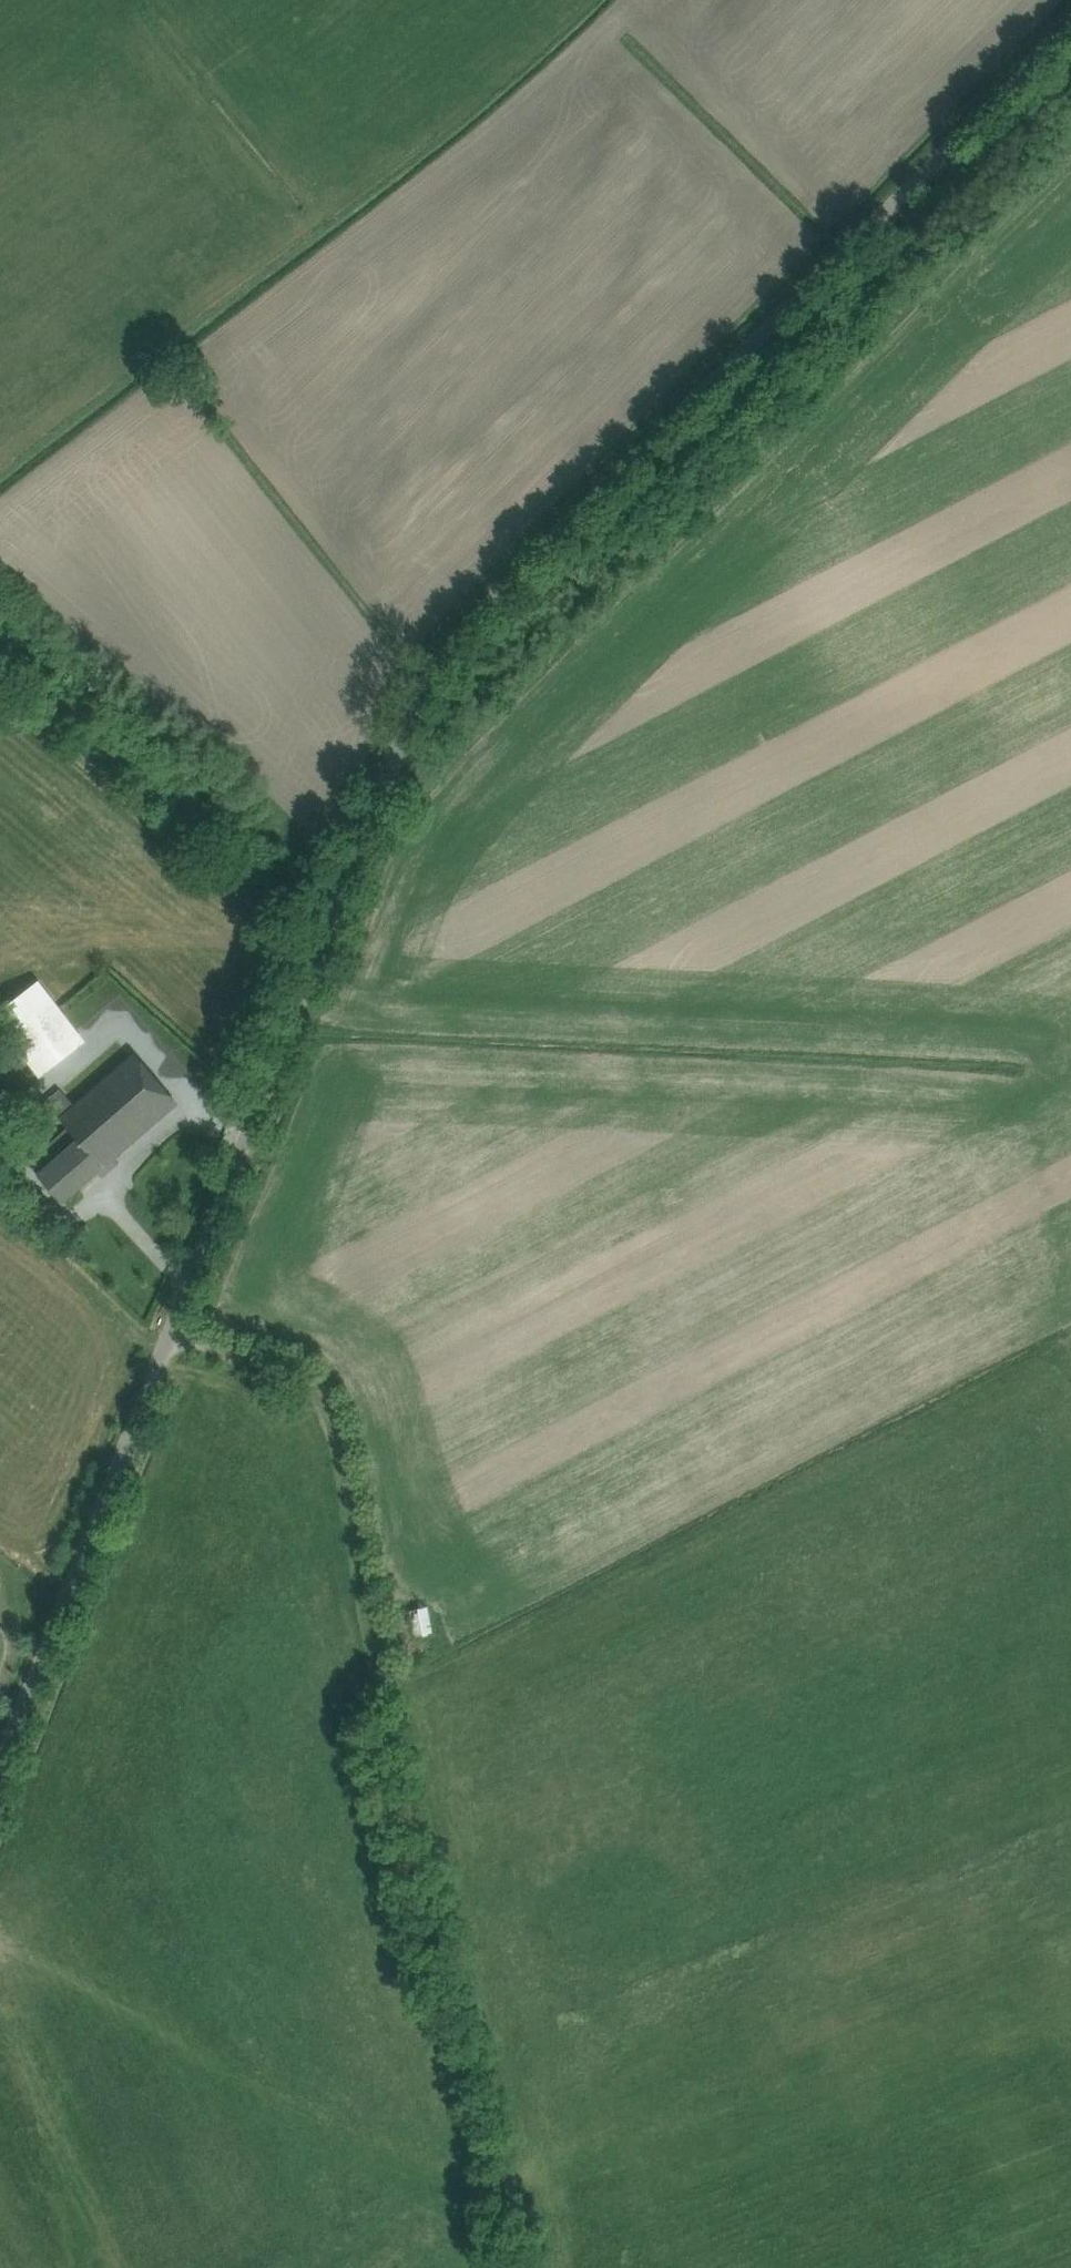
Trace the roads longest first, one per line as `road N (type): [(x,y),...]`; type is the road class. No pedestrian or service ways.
road 1 (unclassified): [(0,1797),(311,965),(404,742),(462,636),(1070,28)]
road 2 (track): [(0,696),(311,965)]

